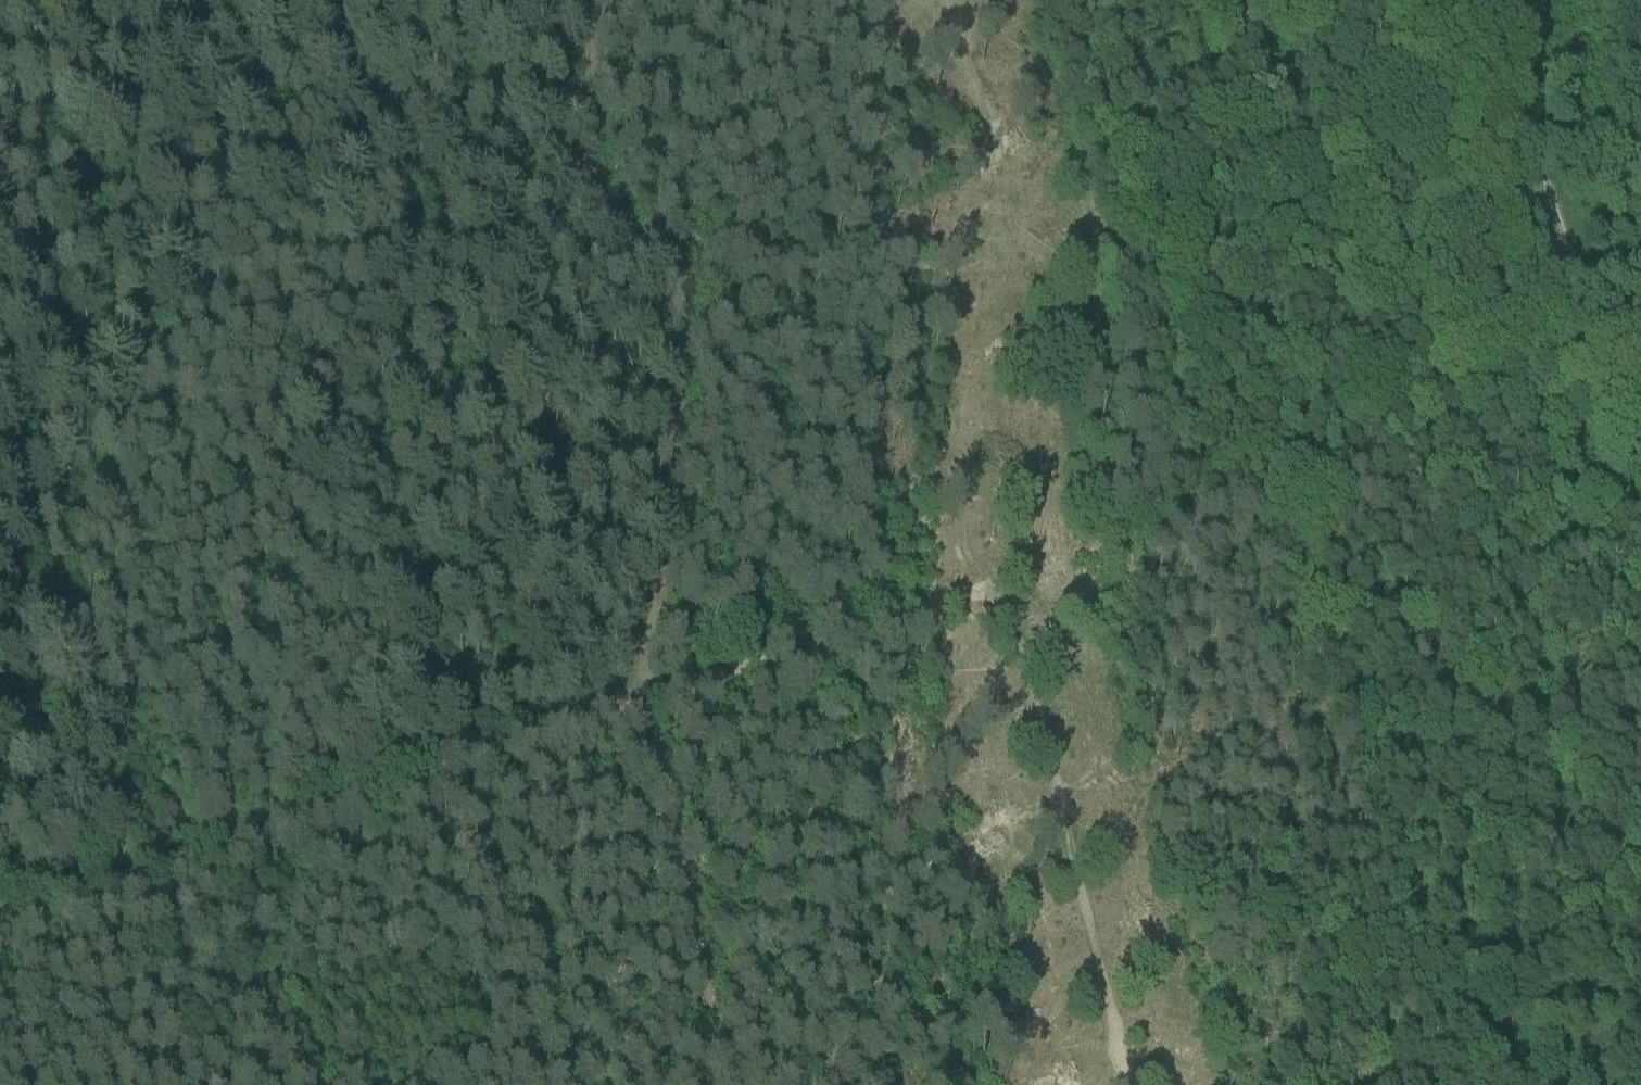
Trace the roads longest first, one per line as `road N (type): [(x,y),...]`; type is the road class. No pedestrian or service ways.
road 1 (track): [(0,917),(1008,584)]
road 2 (track): [(583,0),(598,243),(616,265),(661,269),(681,295),(671,476),(642,707)]
road 3 (track): [(1008,584),(1131,1084)]
road 4 (track): [(740,1084),(706,993),(670,805),(642,707)]
road 5 (tertiary): [(1640,358),(1560,246),(1511,0)]

